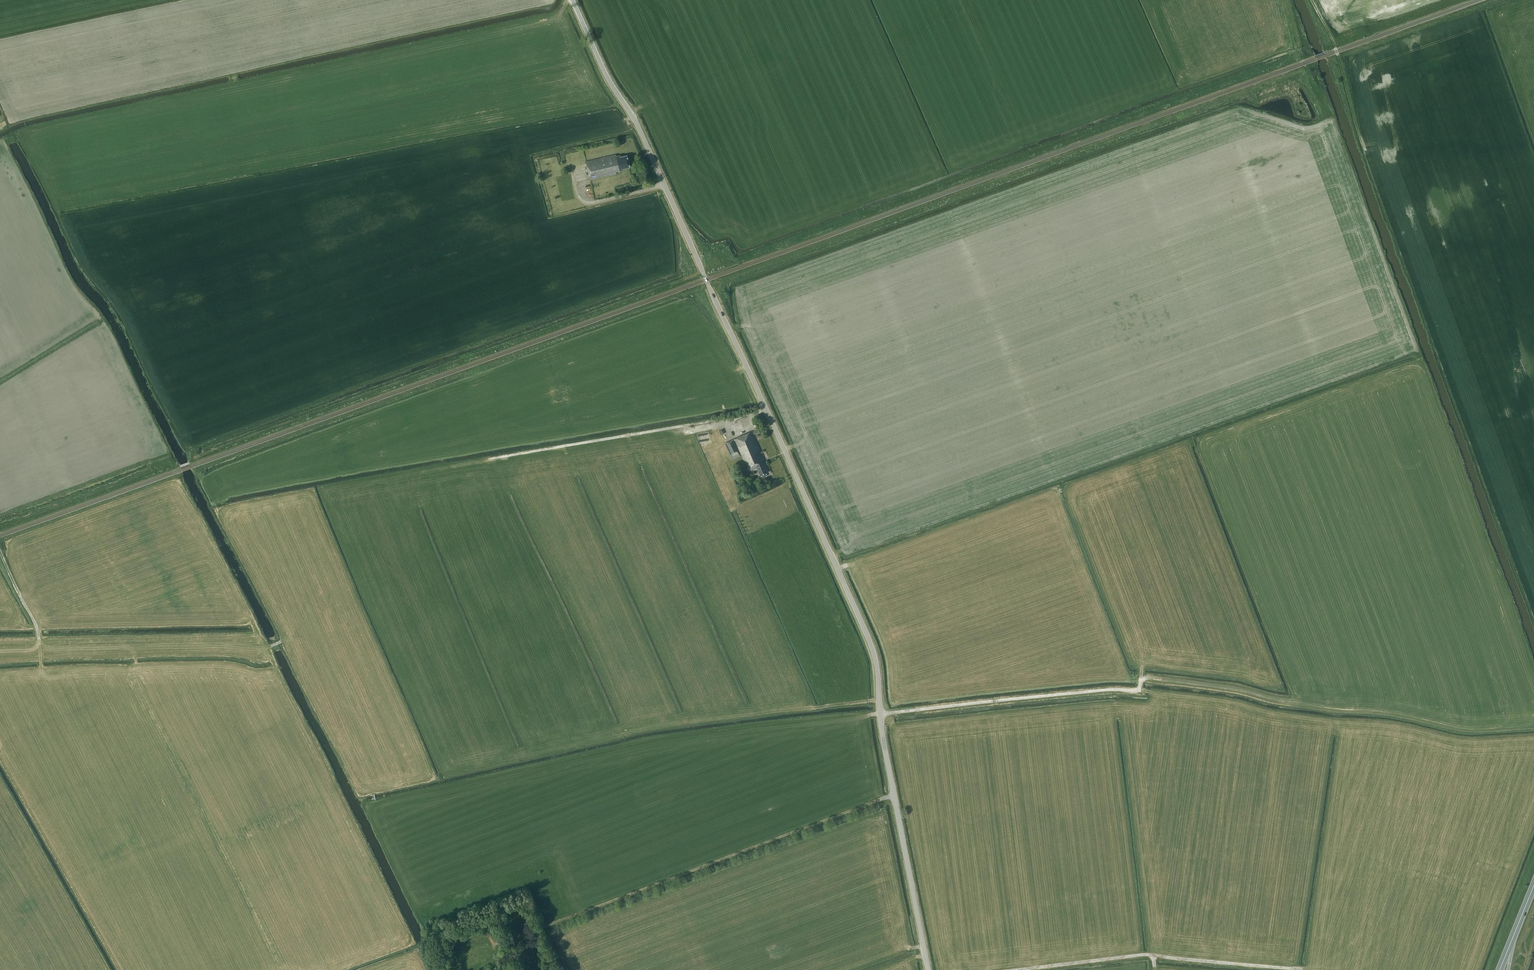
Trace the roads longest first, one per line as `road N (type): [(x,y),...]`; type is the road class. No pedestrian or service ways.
road 1 (tertiary): [(928,969),(874,654),(632,115),(572,0)]
road 2 (track): [(894,795),(501,941)]
road 3 (track): [(1311,0),(1336,51),(1356,127)]

